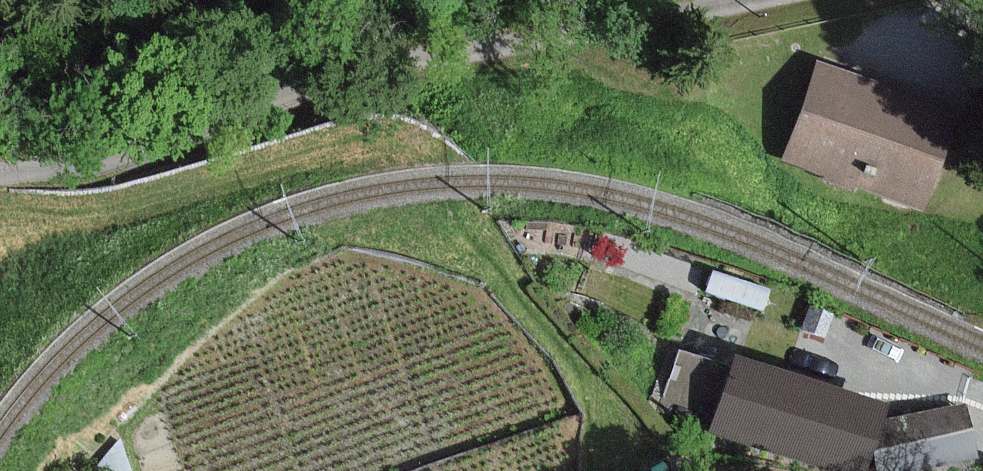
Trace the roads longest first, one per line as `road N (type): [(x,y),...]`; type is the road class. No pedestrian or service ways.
road 1 (unclassified): [(748,0),(345,67),(133,154),(0,174)]
road 2 (unclassified): [(0,37),(117,50),(247,0)]
road 3 (track): [(889,71),(898,43),(914,26),(976,0)]

